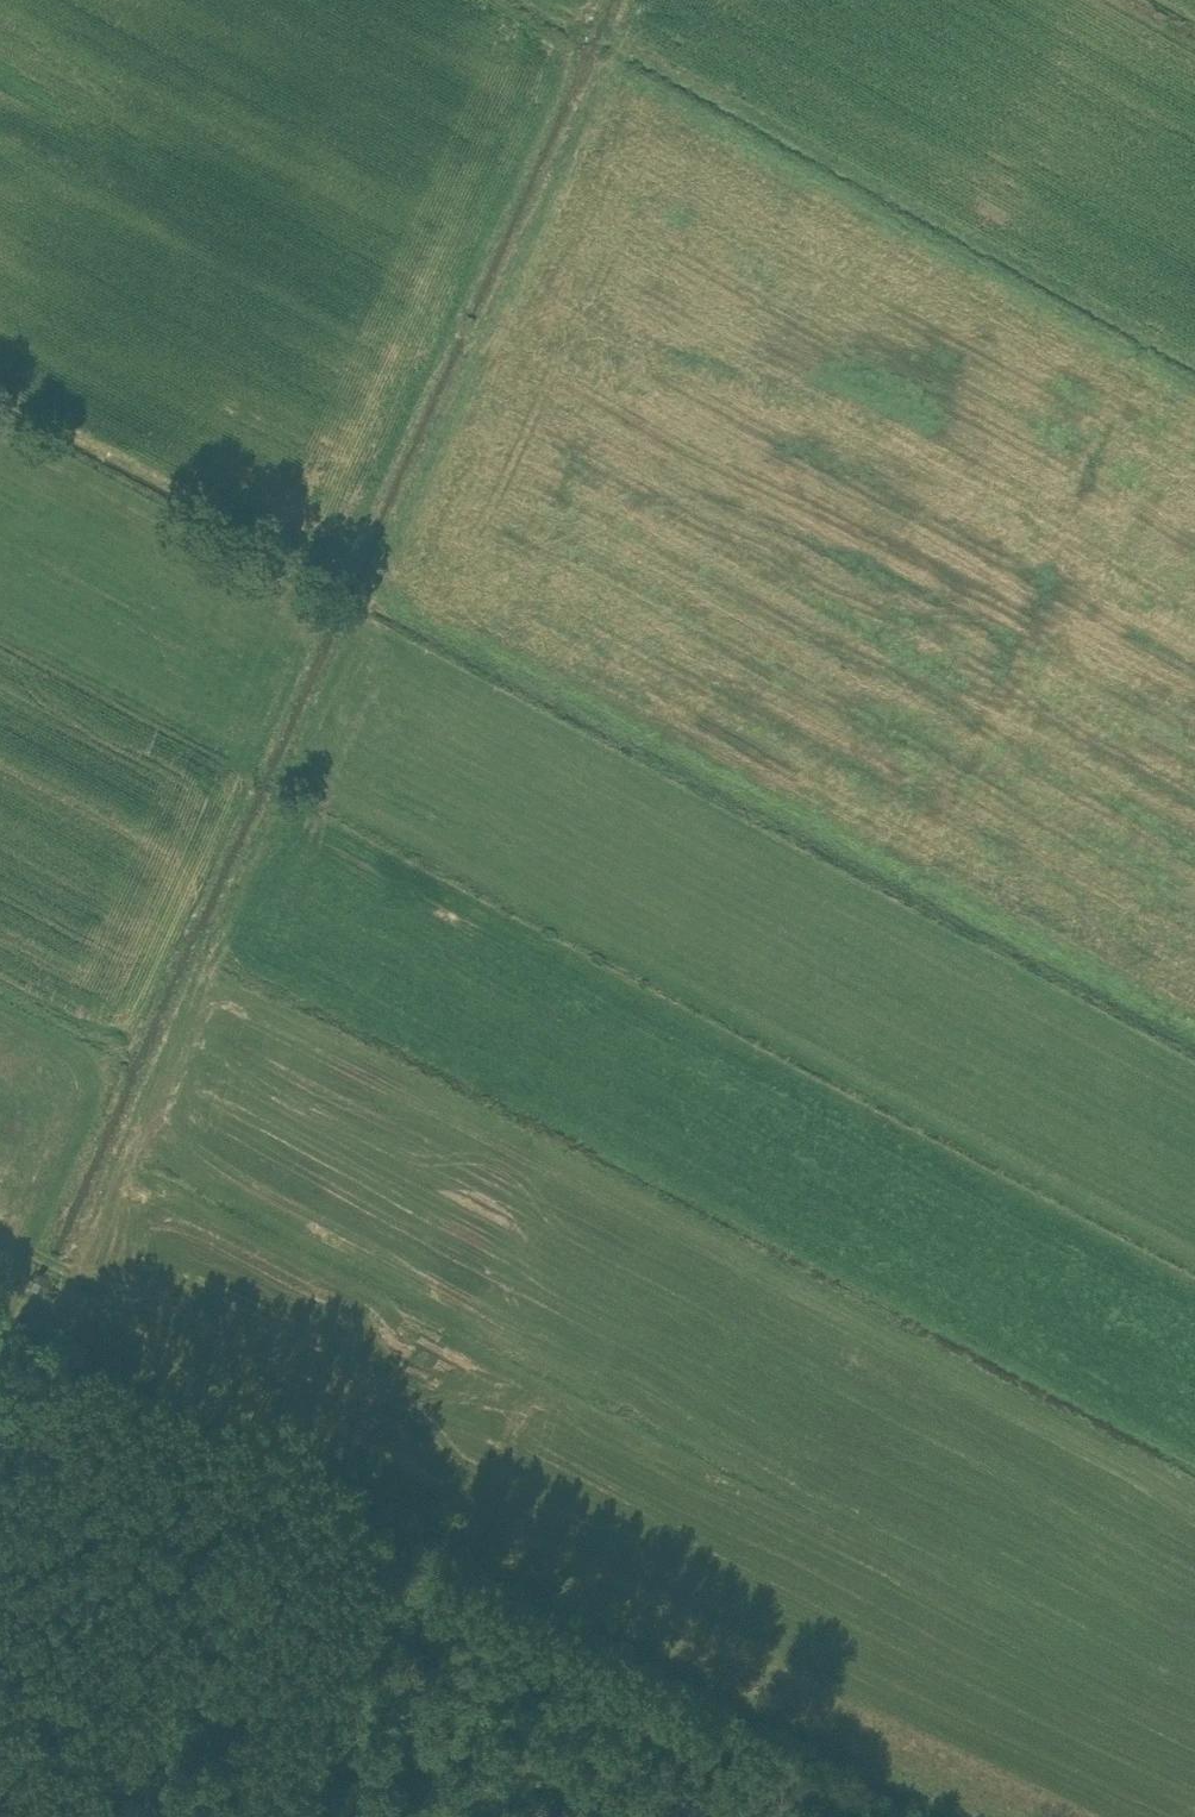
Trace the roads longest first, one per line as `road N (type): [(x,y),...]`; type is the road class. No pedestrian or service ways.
road 1 (track): [(854,1816),(0,1376)]

